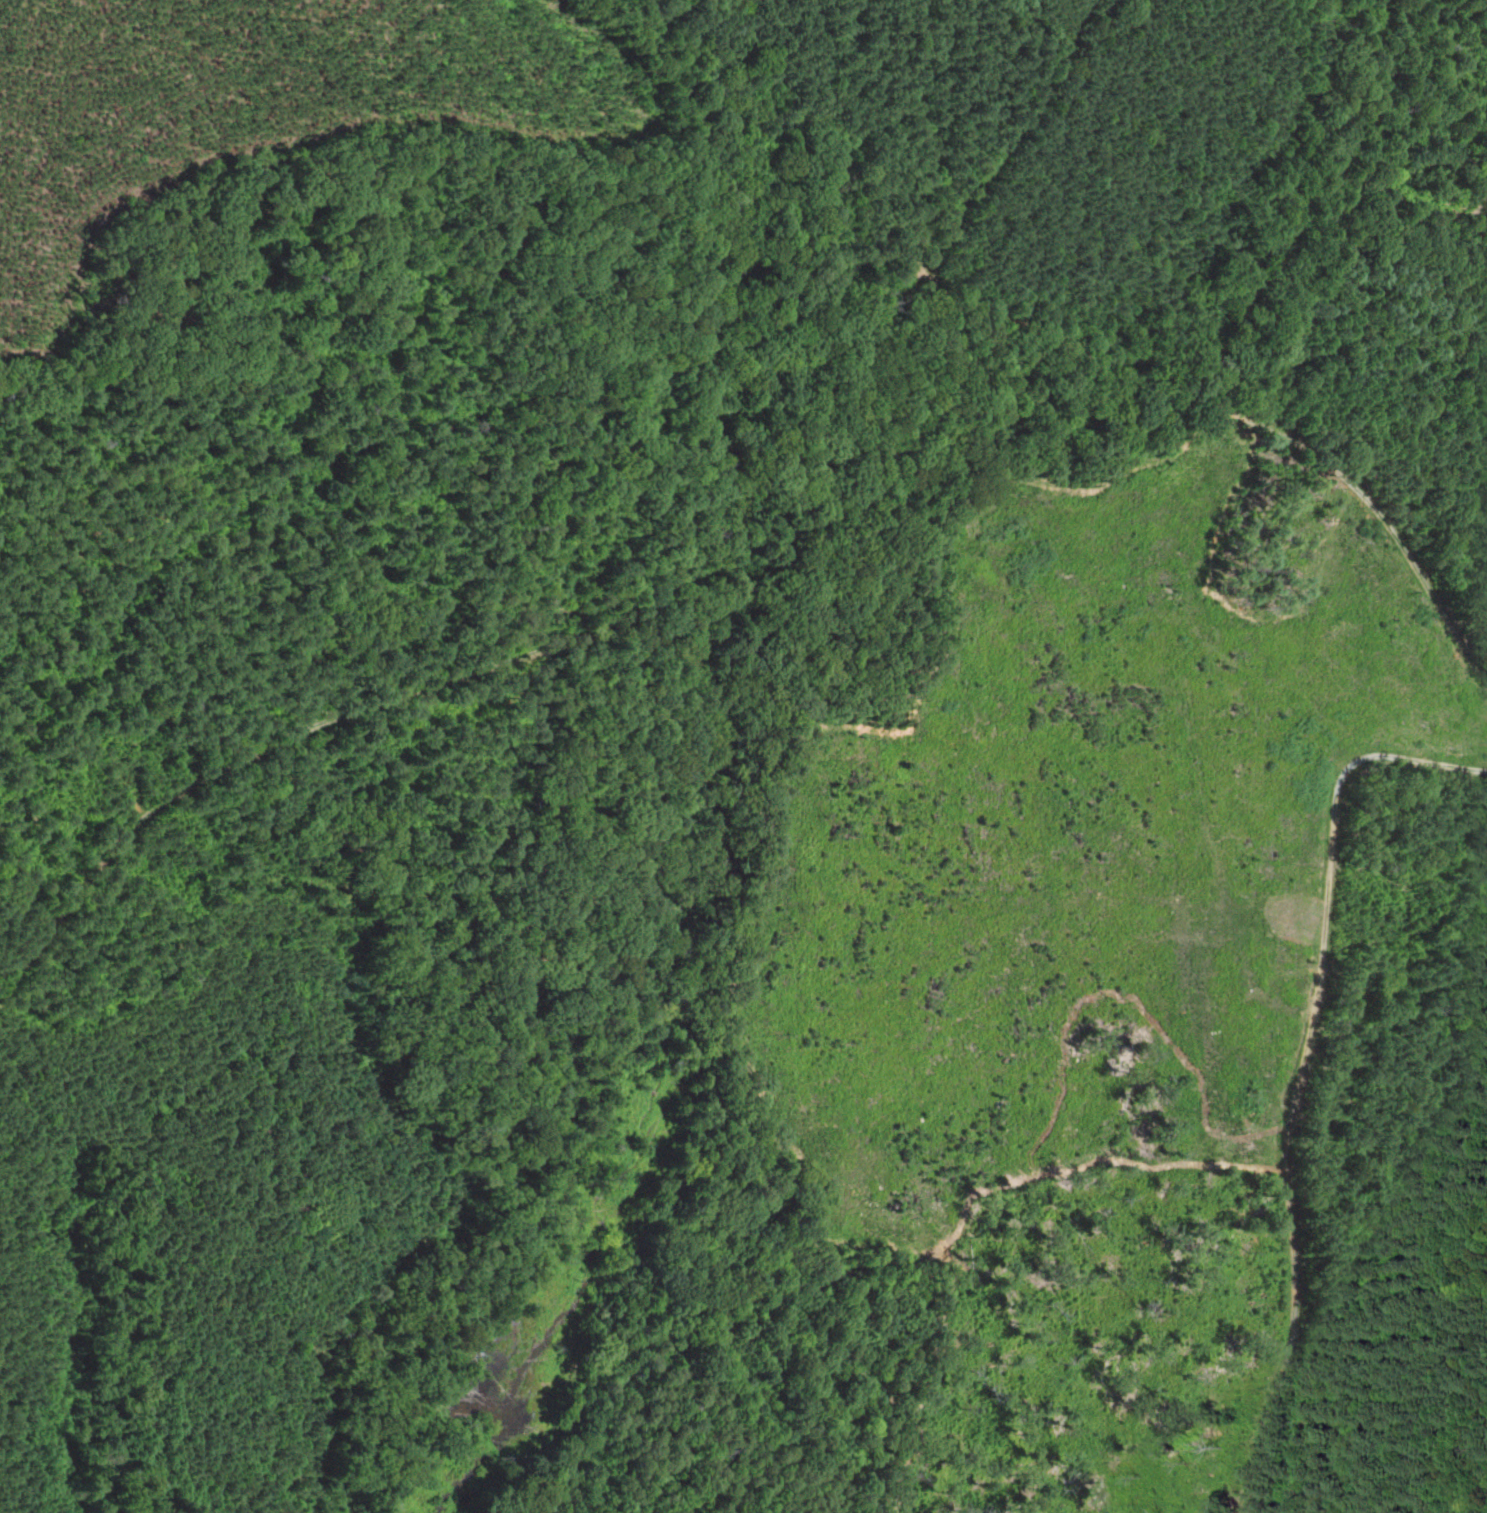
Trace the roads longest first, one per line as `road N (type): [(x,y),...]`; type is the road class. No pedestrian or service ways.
road 1 (track): [(0,988),(144,815),(182,788),(251,753),(525,648),(671,563),(831,388),(916,275),(1065,57),(1084,0)]
road 2 (track): [(916,275),(1287,435),(1361,489),(1427,573),(1486,680)]

